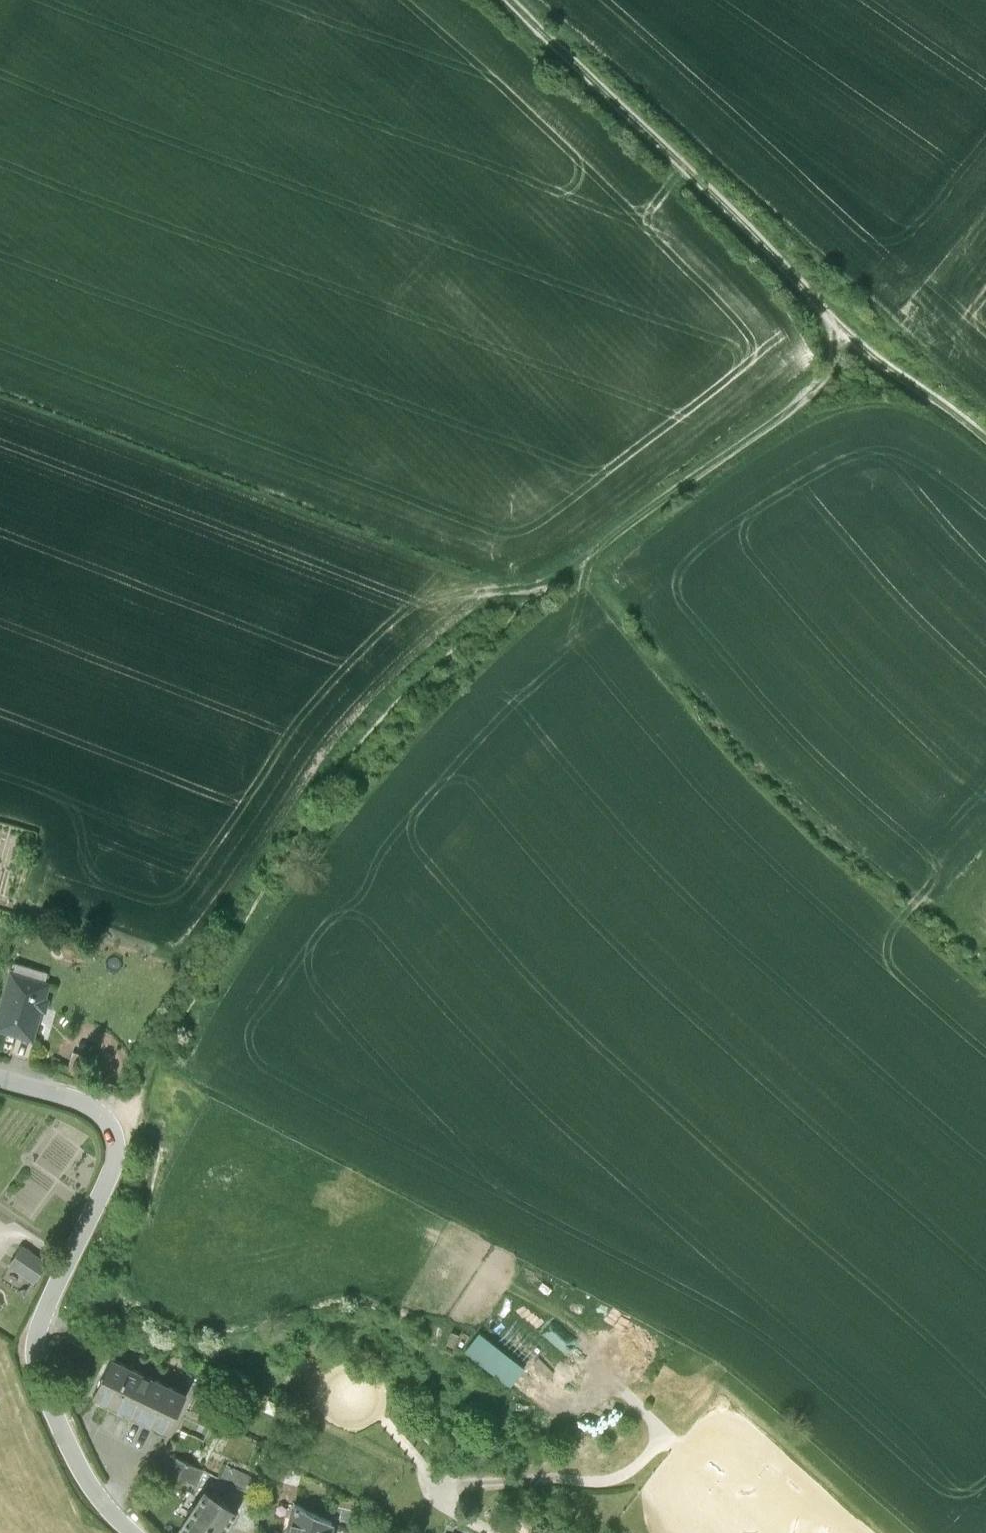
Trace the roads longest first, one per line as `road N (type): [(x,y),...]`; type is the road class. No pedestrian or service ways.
road 1 (track): [(113,1123),(139,1096),(321,796),(405,688),(523,588),(821,371),(836,345),(836,315)]
road 2 (unclassified): [(137,1532),(102,1500),(78,1458),(38,1355),(44,1317),(110,1168),(113,1123),(88,1096),(0,1072)]
road 3 (track): [(836,315),(520,0)]
road 4 (track): [(985,428),(836,315)]

